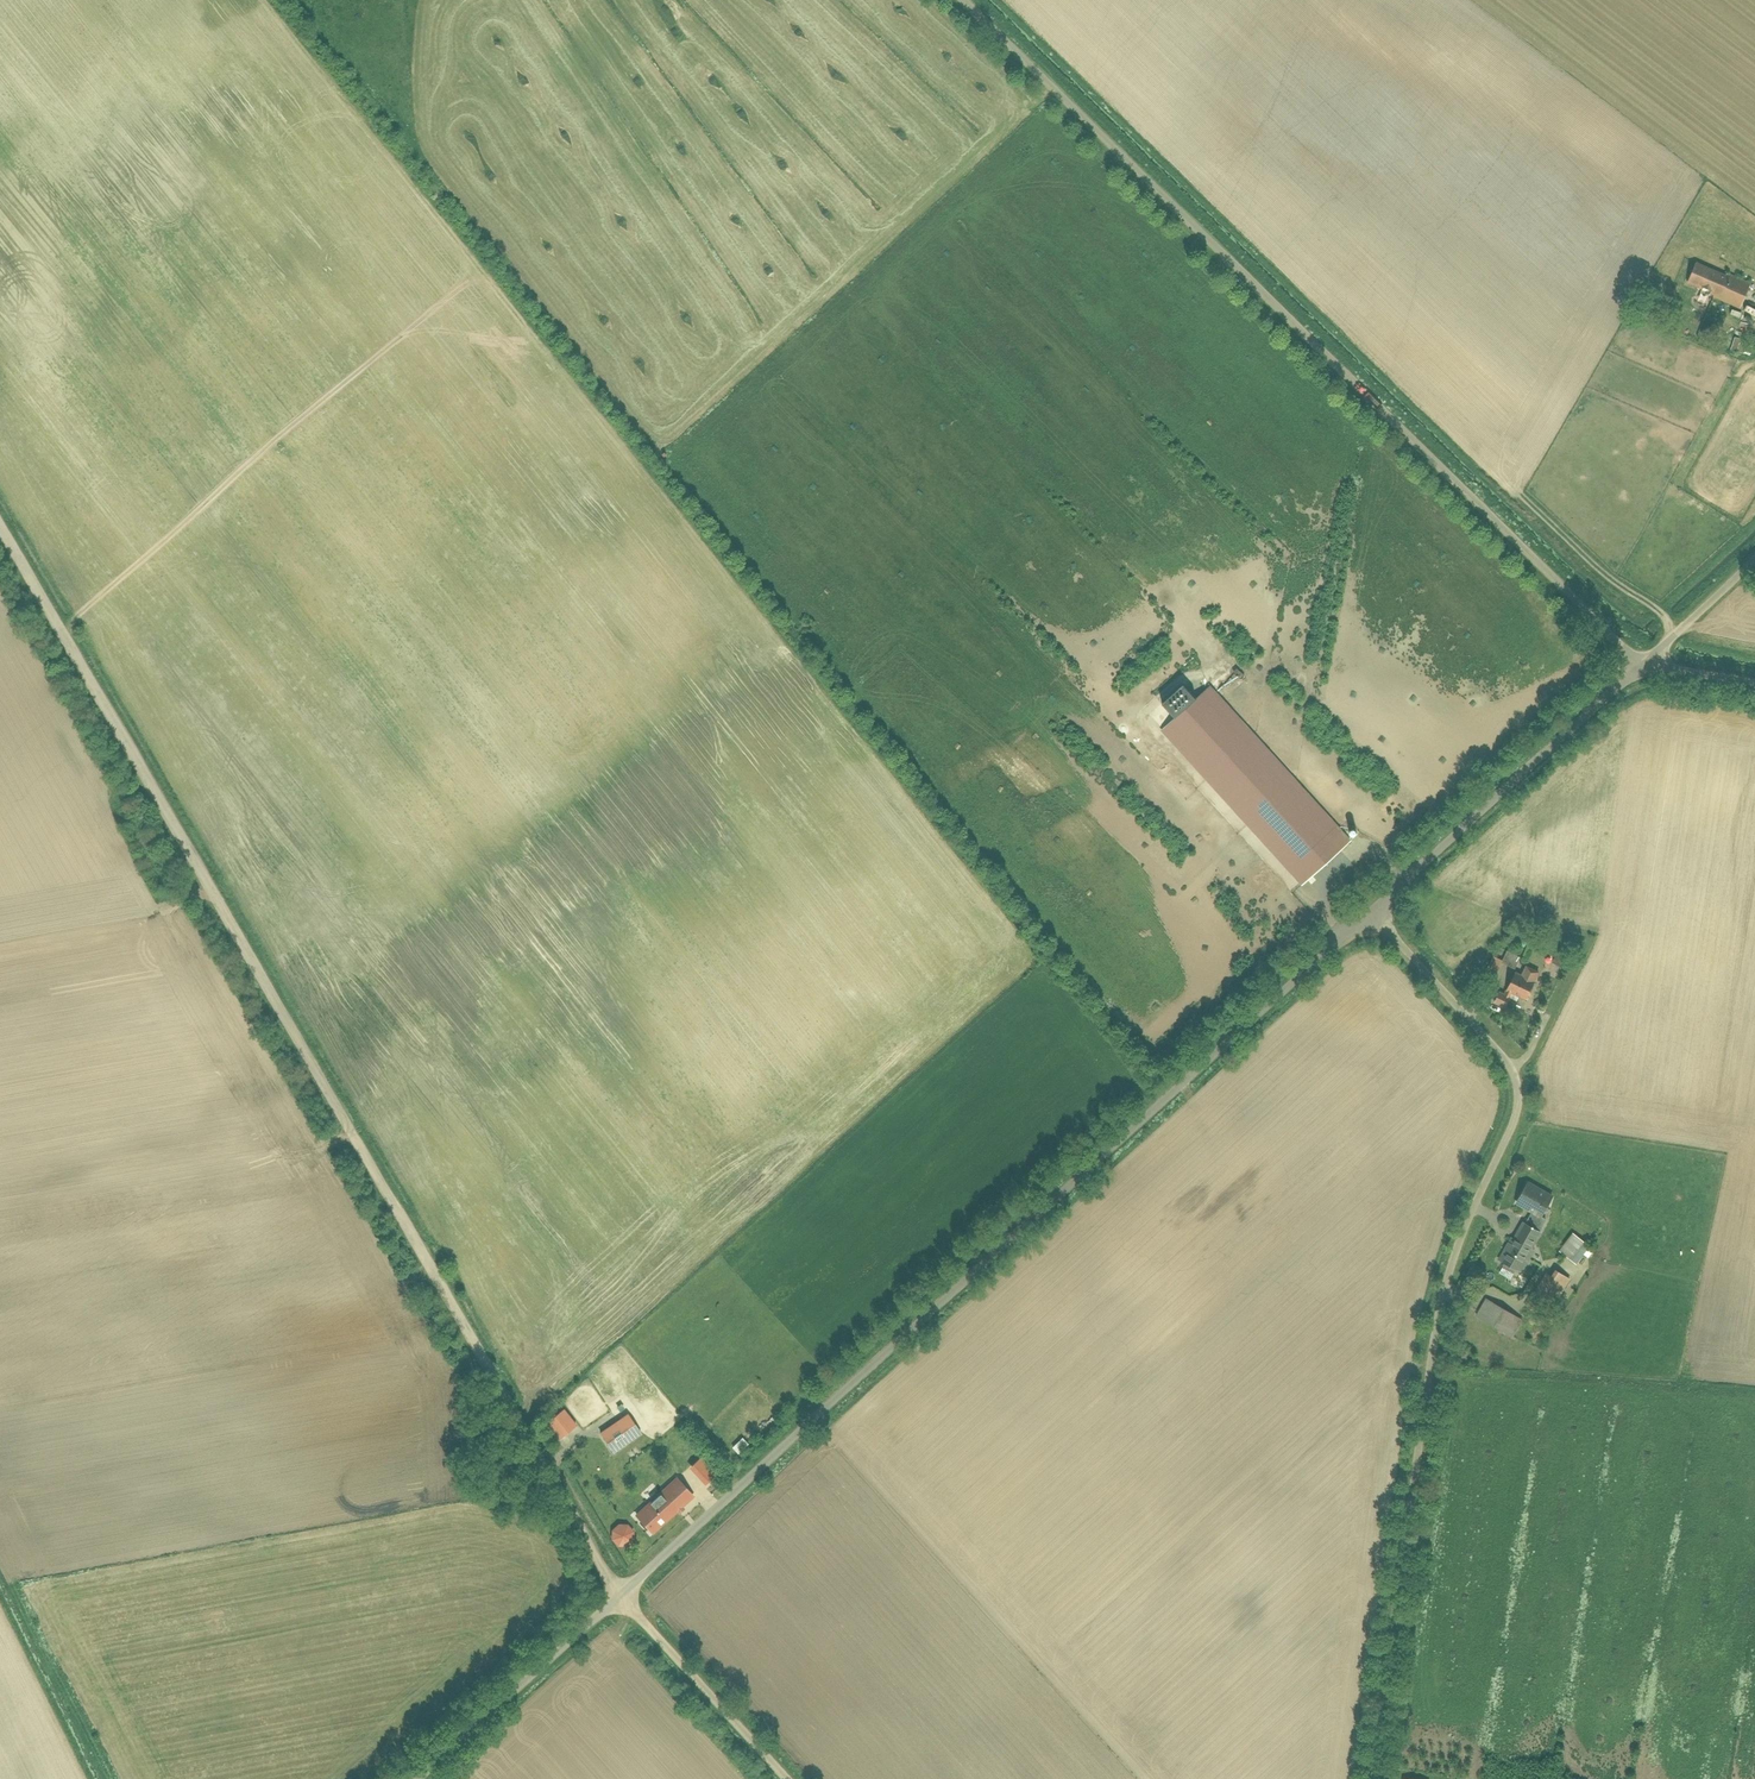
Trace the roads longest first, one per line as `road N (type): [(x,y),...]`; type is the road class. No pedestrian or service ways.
road 1 (unclassified): [(618,1594),(1374,900)]
road 2 (residential): [(1647,664),(967,0)]
road 3 (unclassified): [(1376,1778),(1439,1319),(1507,1127),(1505,1043),(1374,900)]
road 4 (unclassified): [(1374,900),(1647,664)]
road 5 (unclassified): [(417,1778),(618,1594)]
road 6 (residential): [(618,1594),(785,1778)]
road 7 (unclassified): [(1647,664),(1754,558)]

